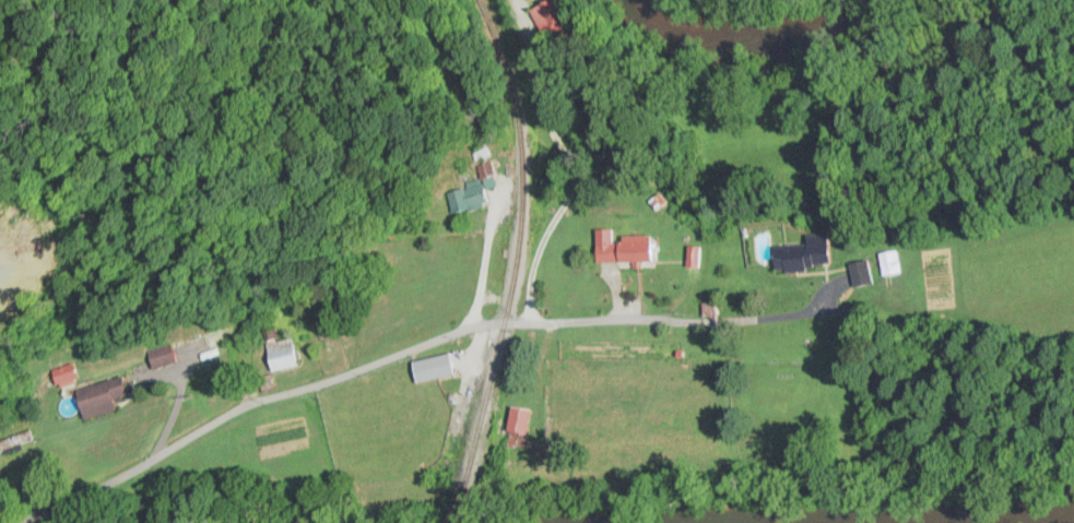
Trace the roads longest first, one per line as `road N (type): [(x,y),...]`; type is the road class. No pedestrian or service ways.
road 1 (residential): [(0,519),(101,490),(260,399),(468,329),(812,311)]

